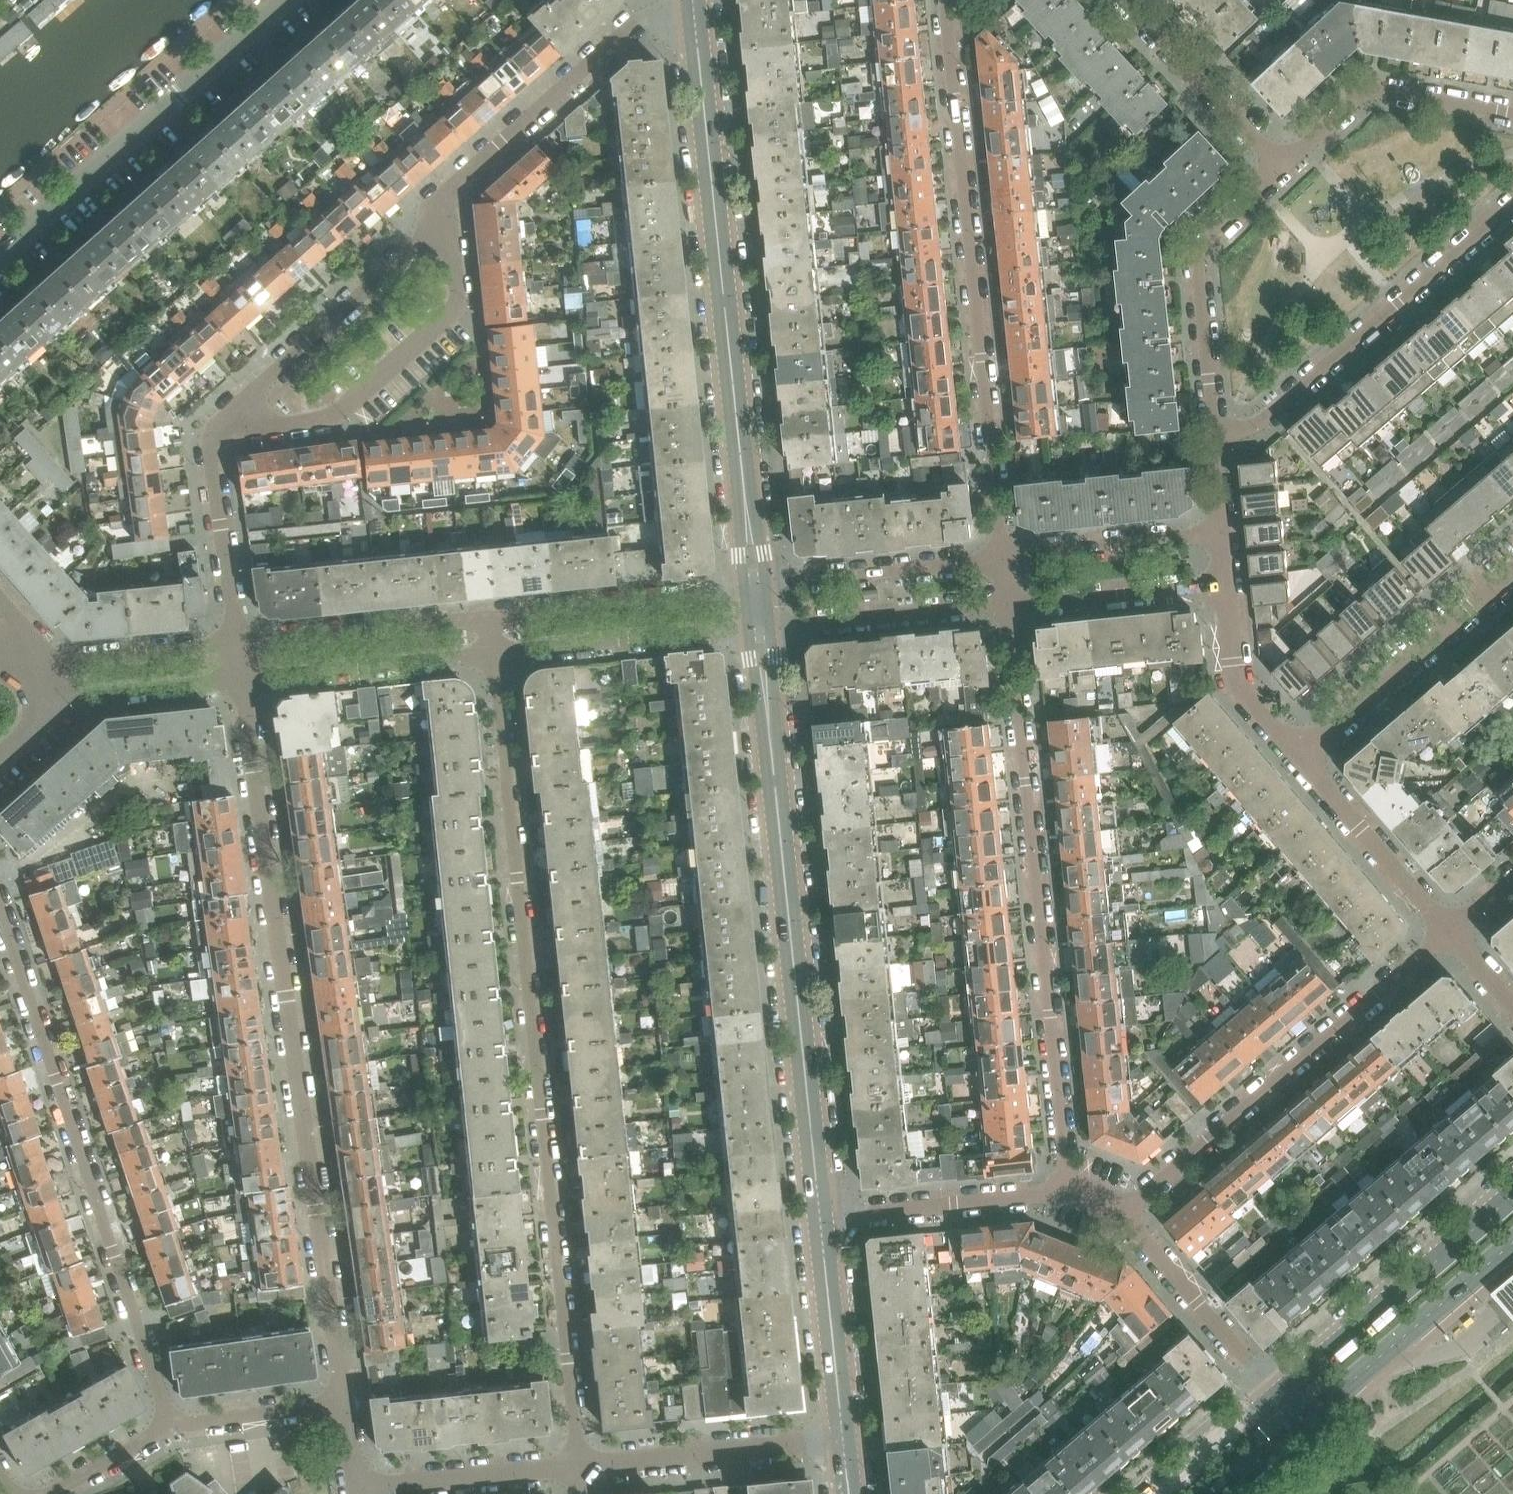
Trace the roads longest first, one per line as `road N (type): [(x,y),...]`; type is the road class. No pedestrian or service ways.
road 1 (residential): [(578,1467),(496,653)]
road 2 (residential): [(240,681),(341,1401)]
road 3 (residential): [(1005,604),(1063,1193)]
road 4 (tertiary): [(818,1216),(757,628)]
road 5 (tertiary): [(754,590),(692,5)]
road 6 (residential): [(946,0),(1001,556)]
road 7 (residential): [(0,913),(170,1430)]
road 8 (residential): [(1124,1211),(1449,932)]
road 9 (residential): [(0,257),(286,0)]
road 10 (residential): [(1512,208),(1267,418),(1210,439)]
road 11 (residential): [(231,413),(274,425),(333,417),(455,311),(450,237),(435,215)]
road 12 (residential): [(692,5),(638,19),(455,183),(435,215)]
road 13 (secondary): [(1512,1194),(1277,1393)]
road 14 (residential): [(1210,439),(1200,245),(1282,168)]
road 15 (residential): [(435,215),(416,244),(231,413)]
road 16 (residential): [(1300,756),(1512,575)]
road 17 (secondary): [(1302,1422),(1512,1242)]
road 18 (residential): [(578,1467),(842,1443)]
road 19 (residential): [(1282,168),(1370,89),(1512,116)]
road 20 (residential): [(496,653),(757,628)]
road 21 (residential): [(754,590),(494,617)]
road 22 (residential): [(494,617),(237,644)]
road 23 (residential): [(240,681),(496,653)]
road 24 (residential): [(1001,556),(754,590)]
road 25 (residential): [(757,628),(1005,604)]
road 26 (residential): [(818,1216),(1063,1193)]
road 27 (residential): [(231,413),(210,440),(237,644)]
road 28 (residential): [(1124,1211),(1277,1393)]
road 29 (residential): [(1449,932),(1300,756)]
road 30 (residential): [(1125,0),(1282,168)]
road 31 (tertiary): [(842,1443),(818,1216)]
road 32 (residential): [(1005,604),(1223,587)]
road 33 (residential): [(361,1488),(578,1467)]
road 34 (residential): [(1217,537),(1001,556)]
road 35 (residential): [(1300,756),(1233,677),(1223,587)]
road 36 (residential): [(60,700),(240,681)]
road 37 (residential): [(237,644),(57,662)]
road 38 (residential): [(341,1401),(170,1430)]
road 39 (secondary): [(1277,1393),(1161,1493)]
road 40 (residential): [(170,1430),(49,1493)]

